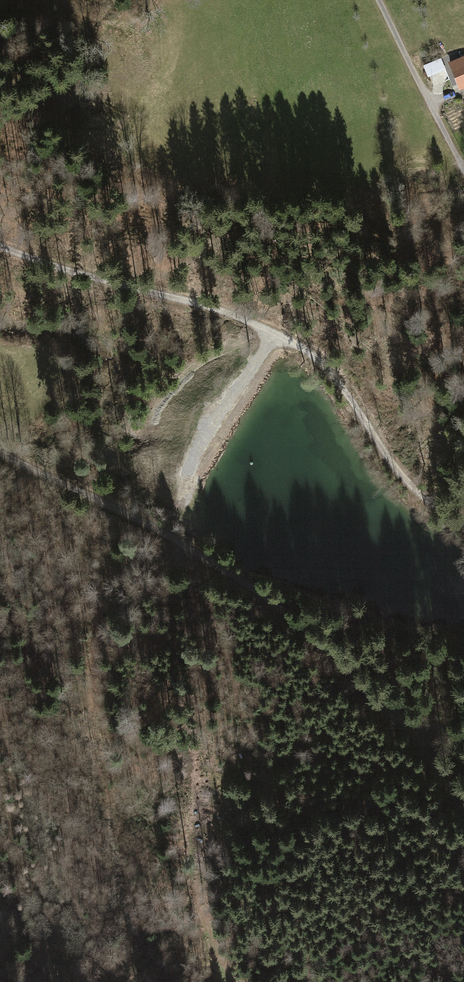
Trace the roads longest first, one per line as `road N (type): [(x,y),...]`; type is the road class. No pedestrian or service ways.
road 1 (track): [(0,245),(226,312),(296,342),(332,375),(399,471),(463,526)]
road 2 (track): [(0,455),(168,537),(265,597),(406,730),(463,732)]
road 3 (track): [(198,554),(141,558),(110,580),(99,612),(95,713)]
road 4 (track): [(269,795),(311,981)]
road 5 (track): [(278,333),(188,466)]

